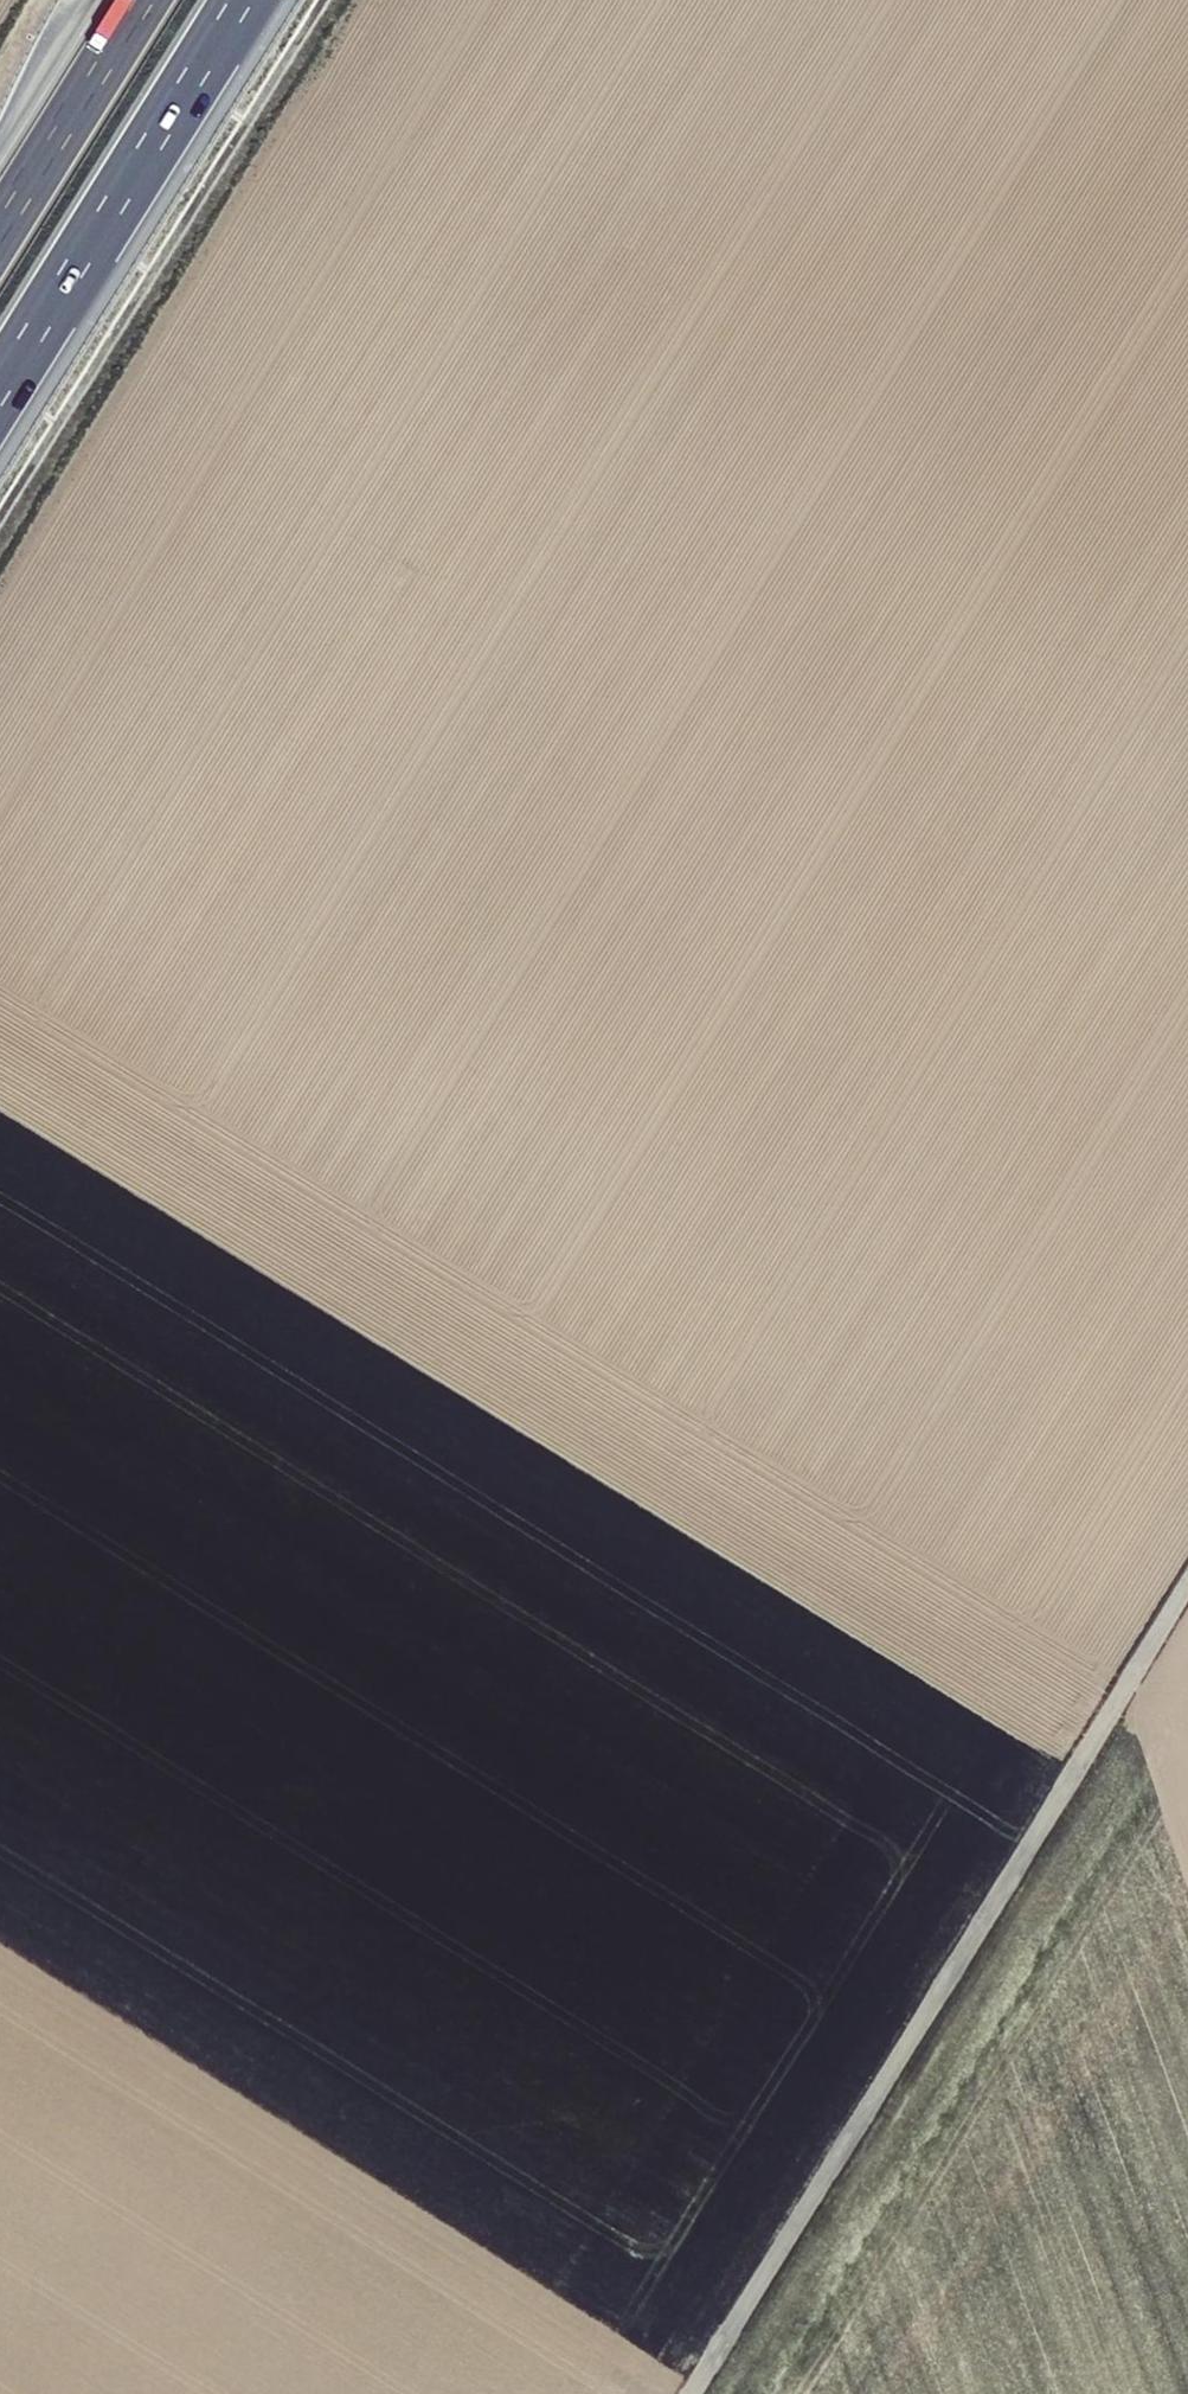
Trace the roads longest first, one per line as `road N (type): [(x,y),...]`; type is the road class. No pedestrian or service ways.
road 1 (track): [(1187,1583),(688,2393)]
road 2 (motorway): [(0,370),(236,0)]
road 3 (motorway): [(144,0),(0,231)]

